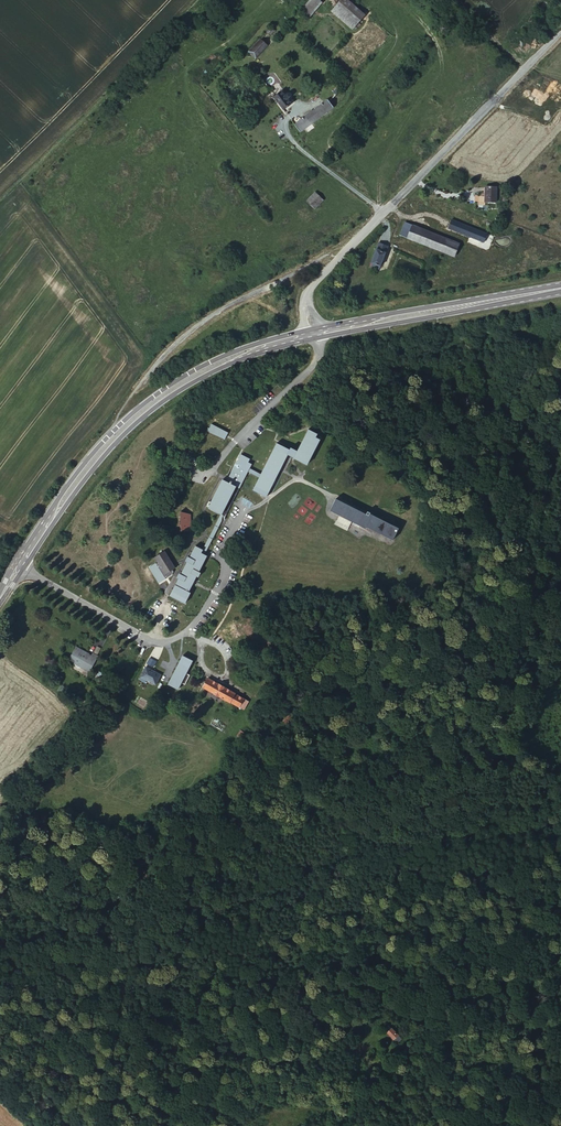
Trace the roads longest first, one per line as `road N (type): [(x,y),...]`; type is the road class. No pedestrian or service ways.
road 1 (unclassified): [(498,95),(312,286),(307,304),(314,334)]
road 2 (secondary): [(263,347),(203,365),(136,409),(71,480),(55,515)]
road 3 (secondary): [(55,515),(149,411),(263,347)]
road 4 (secondary): [(560,288),(314,334)]
road 5 (residential): [(42,579),(152,641),(186,631)]
road 6 (residential): [(186,631),(227,572),(219,555),(243,508)]

